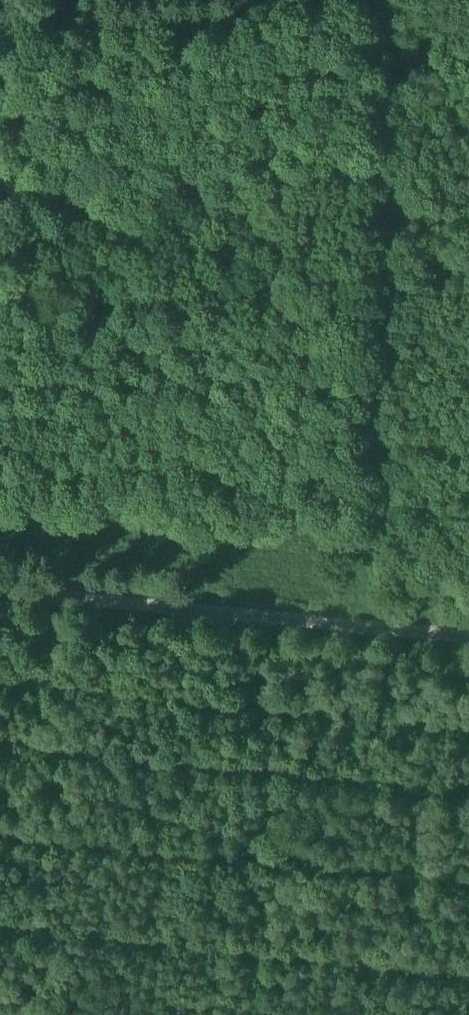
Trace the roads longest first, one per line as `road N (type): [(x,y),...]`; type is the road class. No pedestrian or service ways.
road 1 (track): [(0,591),(468,637)]

